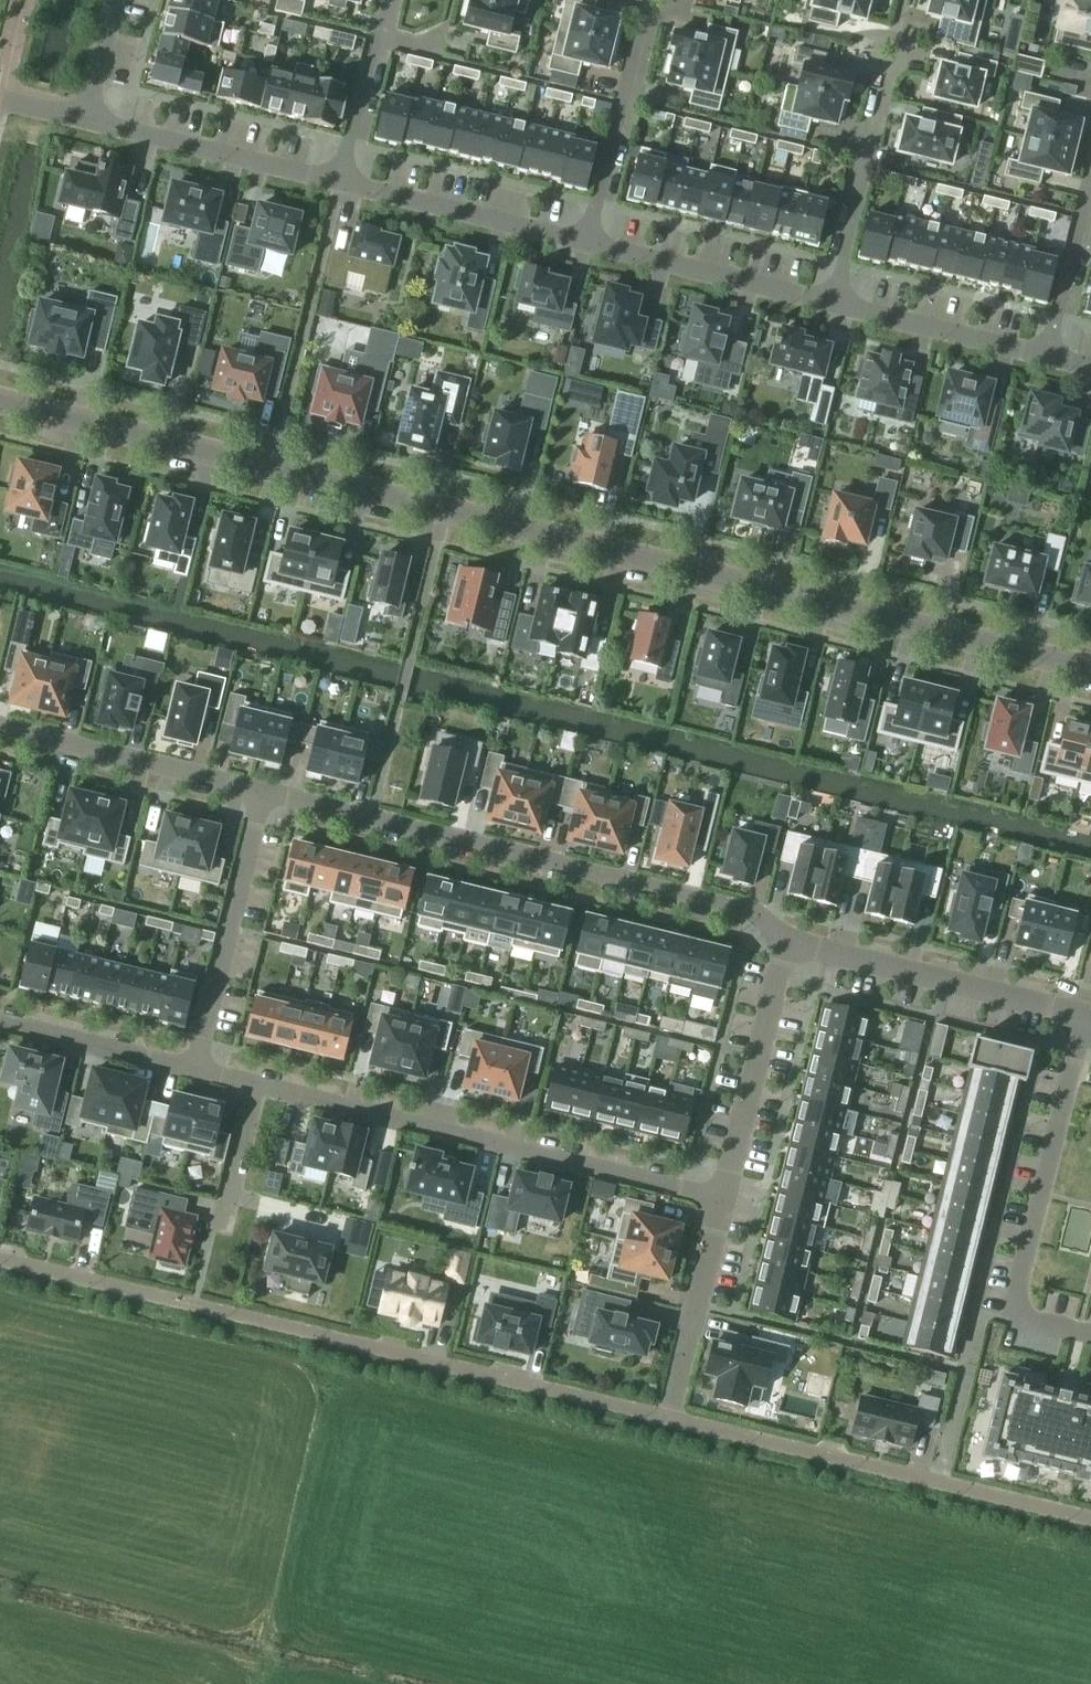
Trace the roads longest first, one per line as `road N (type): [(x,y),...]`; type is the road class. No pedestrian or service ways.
road 1 (residential): [(1090,670),(0,402)]
road 2 (residential): [(669,1420),(0,1259)]
road 3 (residential): [(262,793),(758,913),(789,949)]
road 4 (residential): [(255,1085),(723,1199)]
road 5 (residential): [(1090,1520),(669,1420)]
road 6 (residential): [(1084,1018),(1012,1315),(1090,1334)]
road 7 (residential): [(789,949),(1084,1018)]
road 8 (residential): [(192,1070),(262,793)]
road 9 (residential): [(0,728),(262,793)]
road 10 (residential): [(89,115),(348,179)]
road 11 (residential): [(789,949),(723,1199)]
road 12 (residential): [(348,179),(598,241)]
road 13 (residential): [(598,241),(839,299)]
road 14 (residential): [(598,241),(652,18)]
road 15 (residential): [(839,299),(883,74)]
road 16 (residential): [(723,1199),(669,1420)]
road 17 (residential): [(839,299),(1046,357)]
road 18 (residential): [(0,1023),(192,1070)]
road 19 (residential): [(348,179),(392,0)]
road 20 (residential): [(1046,357),(1090,186)]
road 21 (residential): [(255,1085),(223,1218),(212,1232)]

